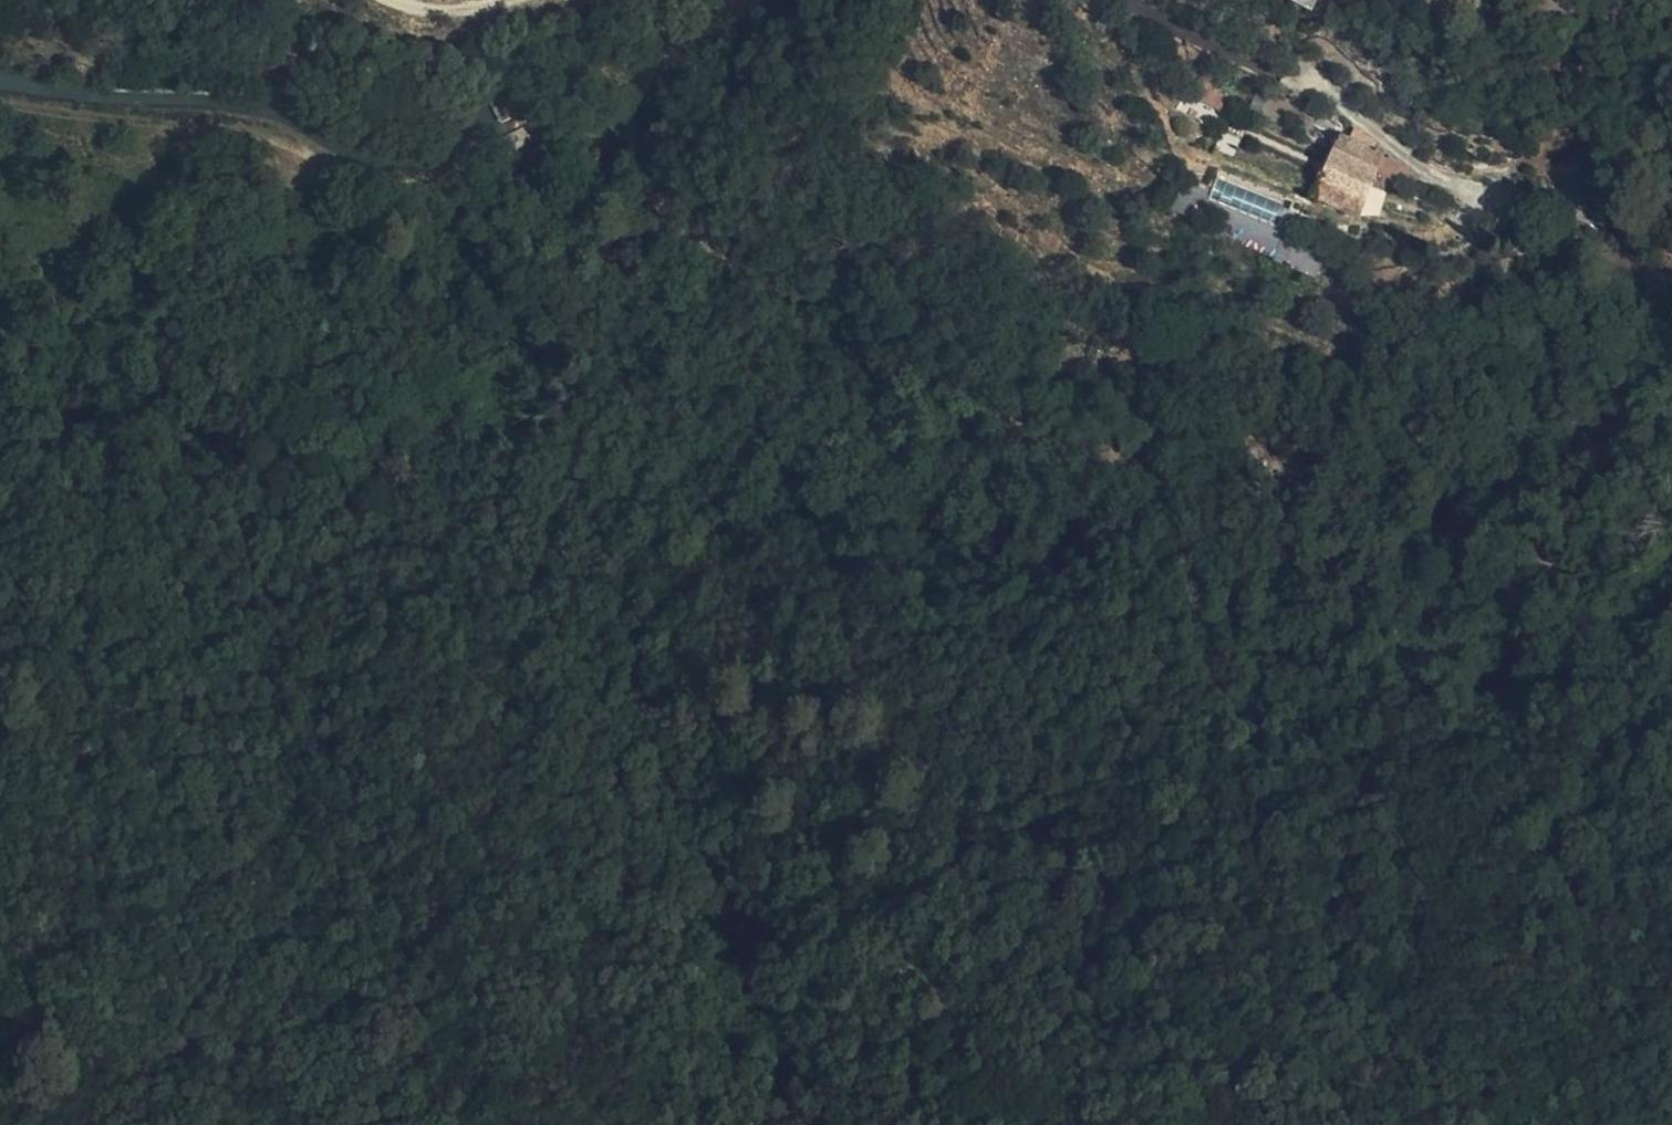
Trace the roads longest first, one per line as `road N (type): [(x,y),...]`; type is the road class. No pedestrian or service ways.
road 1 (track): [(446,157),(556,108),(746,0)]
road 2 (track): [(1306,84),(1158,31),(1122,0)]
road 3 (track): [(515,0),(467,12),(393,0)]

